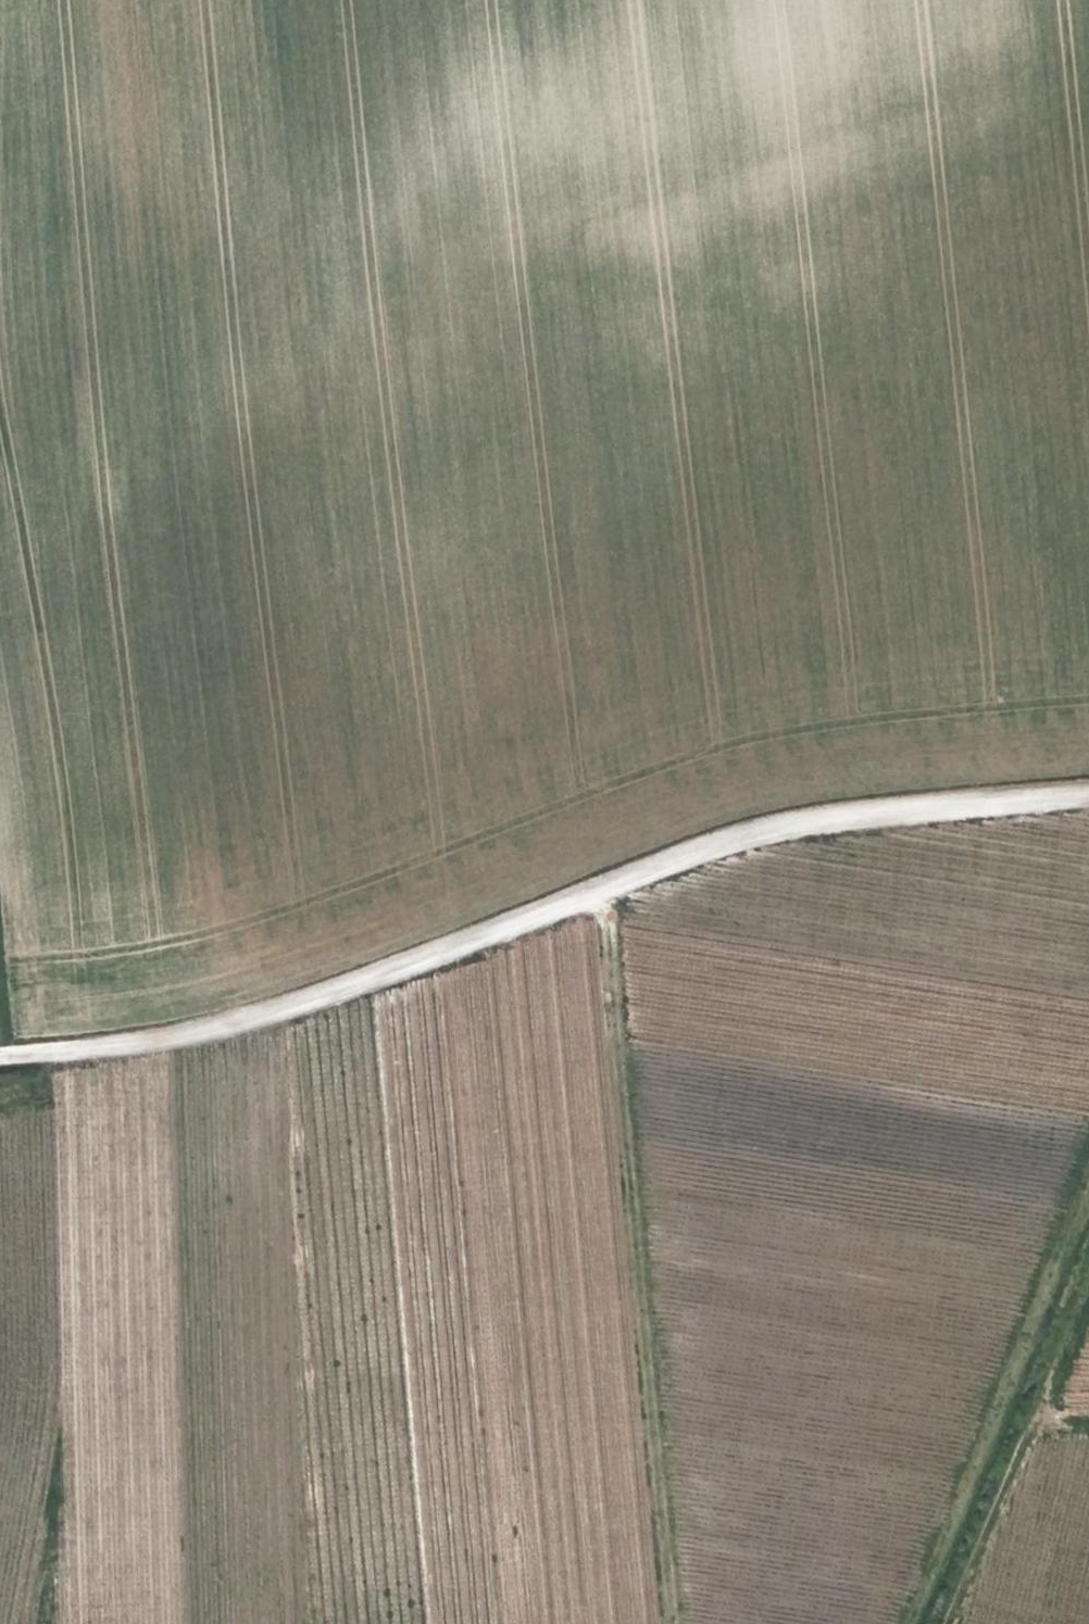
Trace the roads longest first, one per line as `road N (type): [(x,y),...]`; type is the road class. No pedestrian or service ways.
road 1 (track): [(1088,796),(777,821),(669,858),(595,896),(268,1010),(0,1057)]
road 2 (track): [(902,1623),(1088,1119)]

